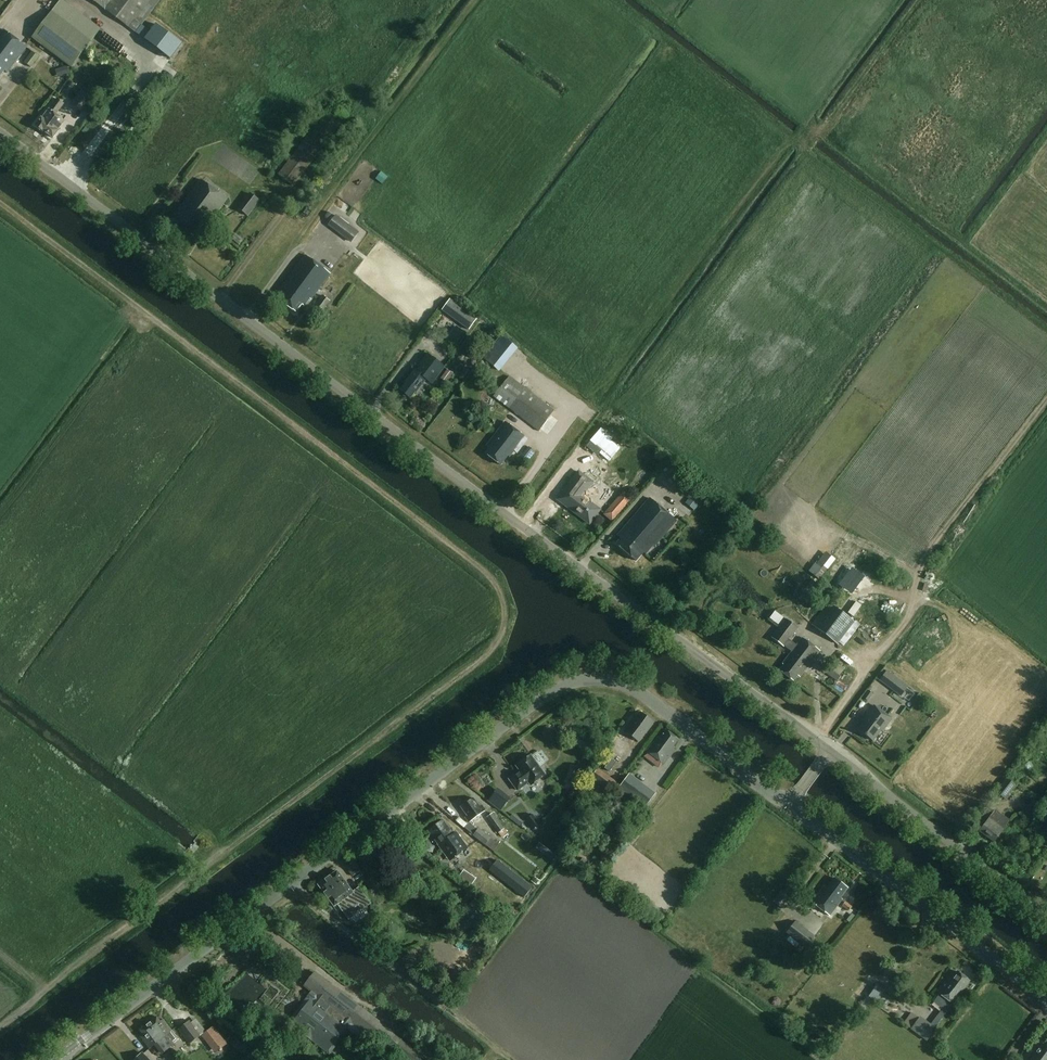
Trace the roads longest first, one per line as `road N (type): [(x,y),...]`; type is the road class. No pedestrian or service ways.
road 1 (track): [(0,202),(476,568),(505,605),(500,644),(486,659),(207,863),(0,1028)]
road 2 (tertiary): [(829,751),(0,132)]
road 3 (tertiary): [(54,1059),(550,693),(595,678)]
road 4 (track): [(863,675),(898,629),(939,539),(1046,394)]
road 5 (tertiary): [(1046,998),(790,803)]
road 6 (unclassified): [(1046,914),(829,751)]
road 7 (tertiary): [(790,803),(640,692),(595,678)]
road 8 (track): [(816,741),(863,675),(817,638)]

